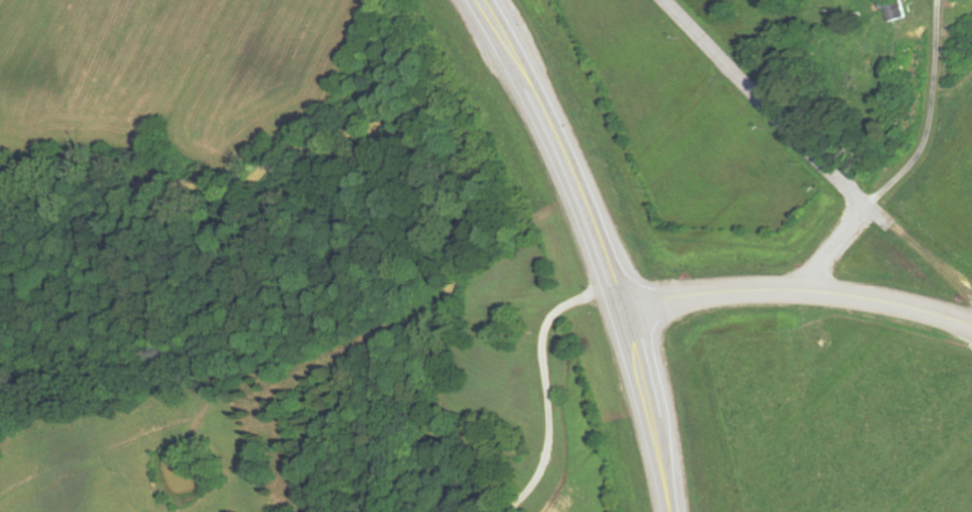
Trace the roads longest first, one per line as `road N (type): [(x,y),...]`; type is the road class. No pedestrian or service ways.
road 1 (residential): [(792,289),(850,223),(851,199),(660,0)]
road 2 (tertiary): [(971,324),(890,301),(792,289),(613,306)]
road 3 (trunk): [(613,306),(549,145),(472,0)]
road 4 (trunk): [(669,511),(613,306)]

